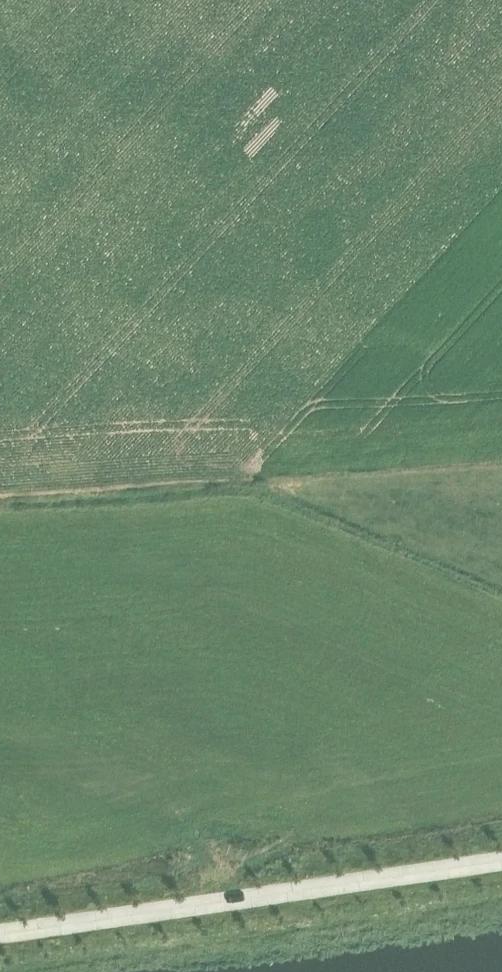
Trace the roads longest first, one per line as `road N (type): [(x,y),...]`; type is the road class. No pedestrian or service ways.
road 1 (unclassified): [(501,856),(0,928)]

